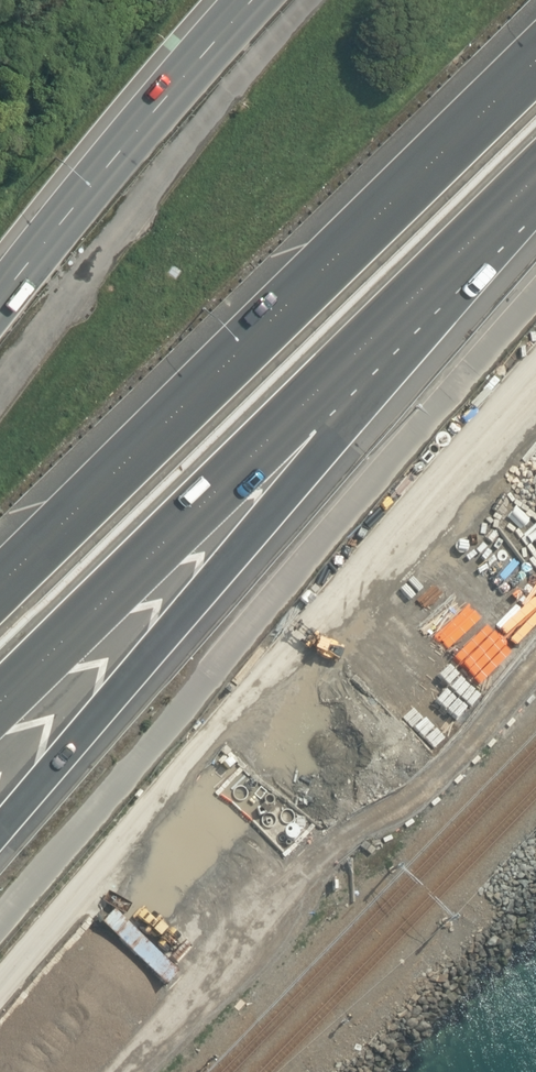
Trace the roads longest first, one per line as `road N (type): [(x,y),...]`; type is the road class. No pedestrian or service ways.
road 1 (trunk): [(535,188),(0,834)]
road 2 (motorway): [(0,588),(535,58)]
road 3 (motorway): [(535,179),(0,704)]
road 4 (trunk): [(0,308),(107,160),(240,0)]

